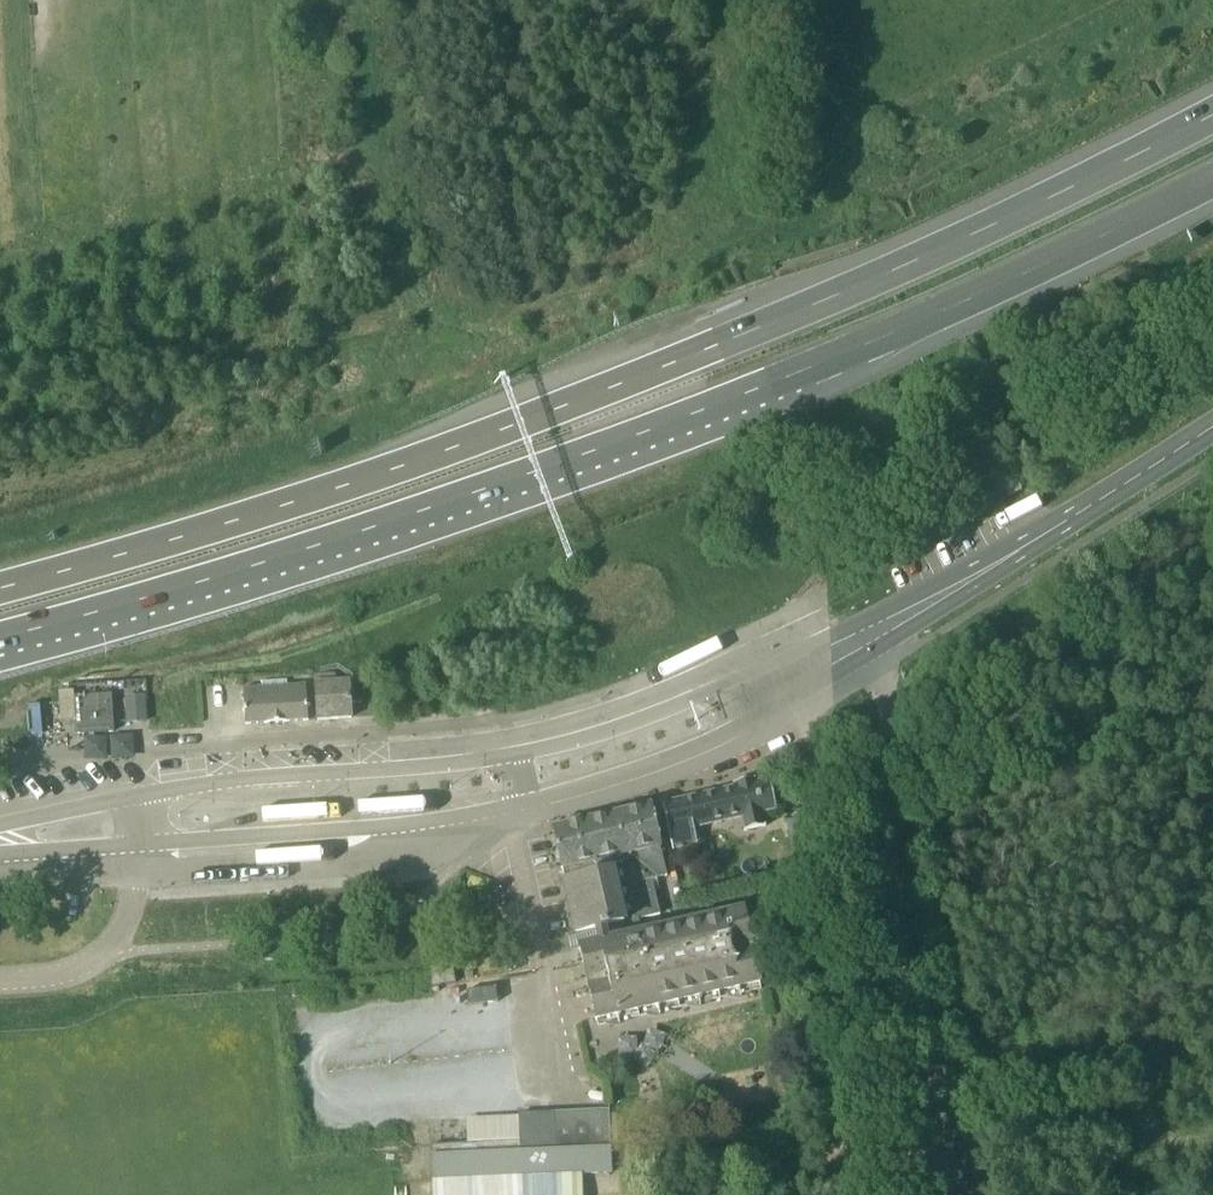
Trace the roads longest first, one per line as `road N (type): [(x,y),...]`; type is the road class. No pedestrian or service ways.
road 1 (tertiary): [(136,845),(428,822),(583,789),(654,764),(724,735),(873,652),(1115,494)]
road 2 (tertiary): [(1115,494),(706,694),(569,743),(435,767),(202,785),(133,798)]
road 3 (trunk): [(0,638),(343,539),(906,328)]
road 4 (trunk): [(885,275),(450,449),(0,588)]
road 5 (track): [(803,713),(843,1194)]
road 6 (motorway): [(1212,117),(885,275)]
road 7 (motorway): [(906,328),(1212,184)]
road 8 (unclassified): [(0,981),(50,977),(109,951),(139,891),(136,845)]
road 9 (tertiary): [(133,798),(0,835)]
road 10 (tertiary): [(0,845),(136,845)]

